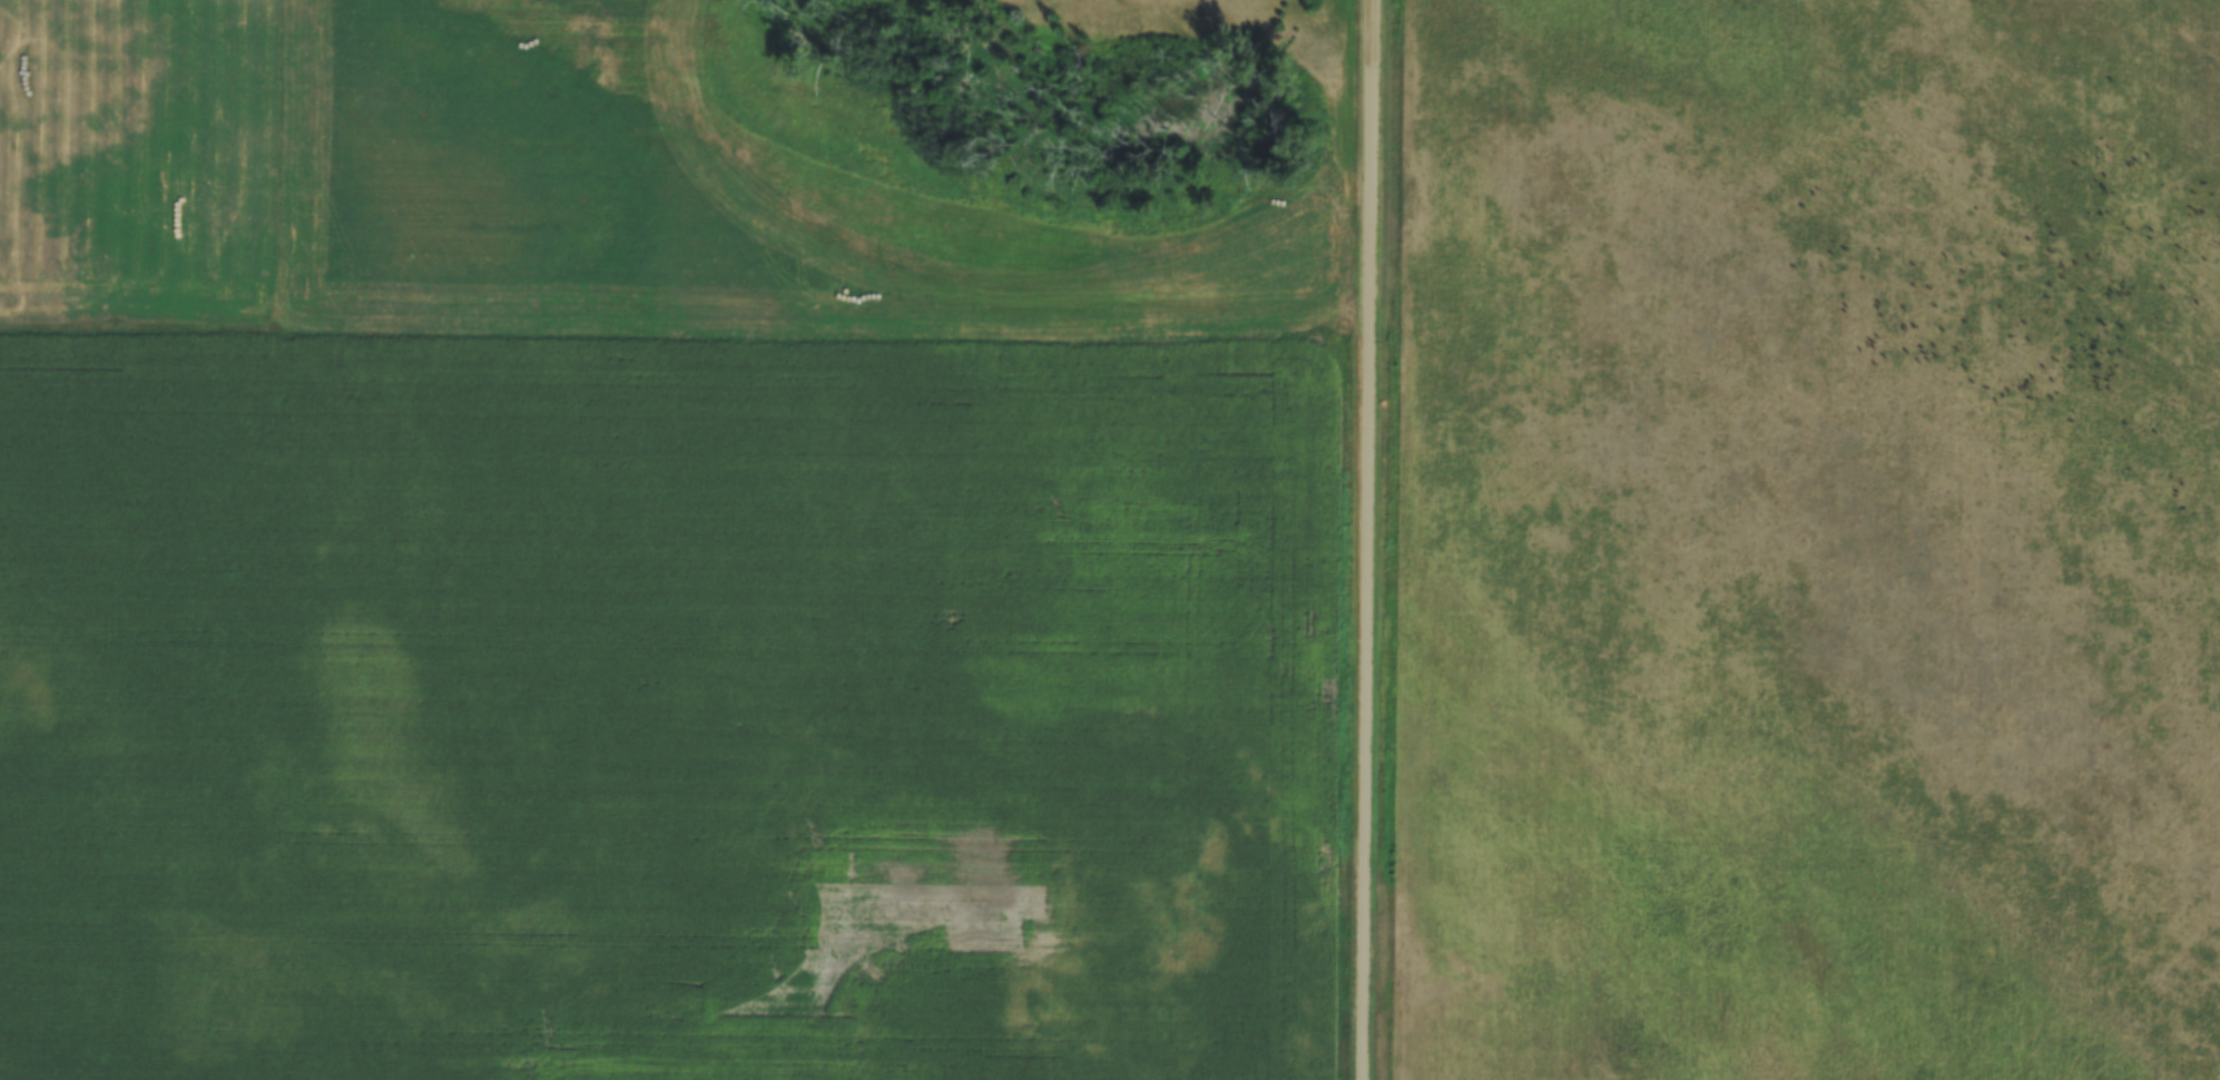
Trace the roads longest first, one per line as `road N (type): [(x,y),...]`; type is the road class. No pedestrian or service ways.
road 1 (residential): [(1361,1079),(1371,0)]

